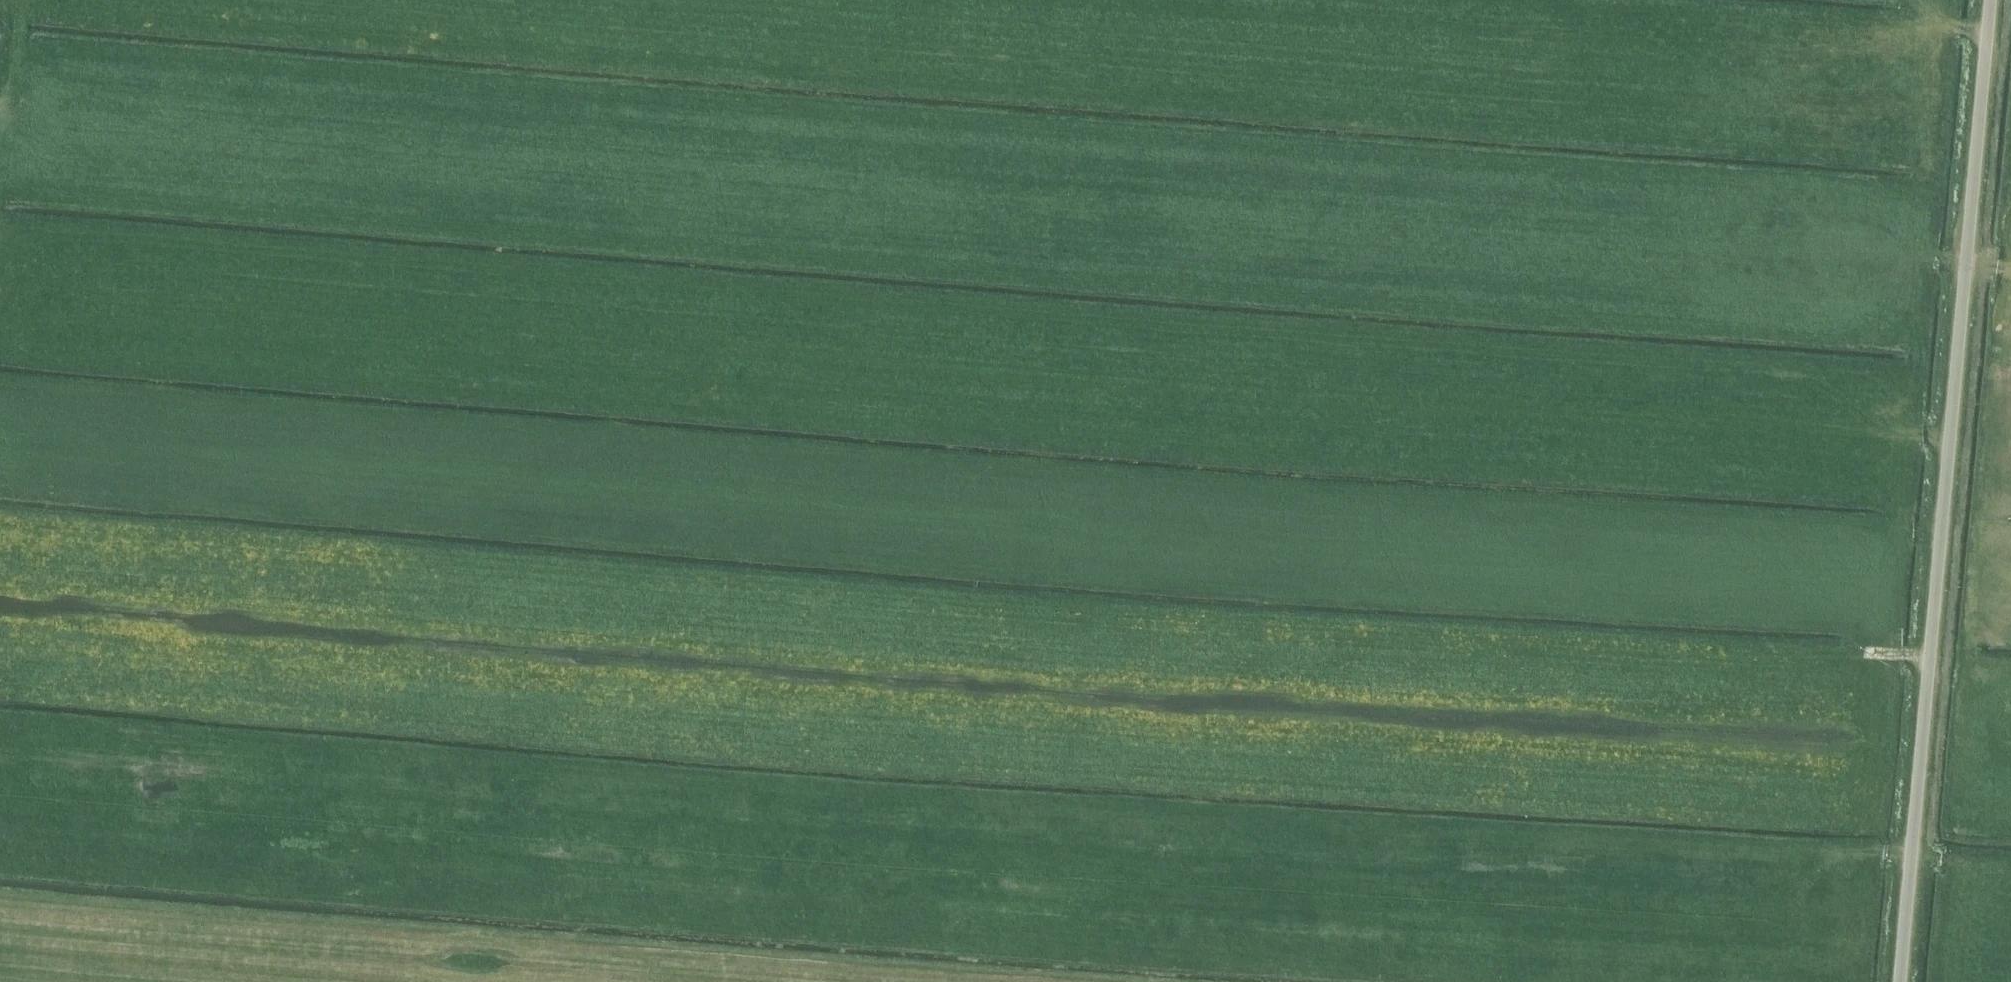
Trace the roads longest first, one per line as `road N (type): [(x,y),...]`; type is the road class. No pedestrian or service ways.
road 1 (unclassified): [(1900,981),(1992,0)]

